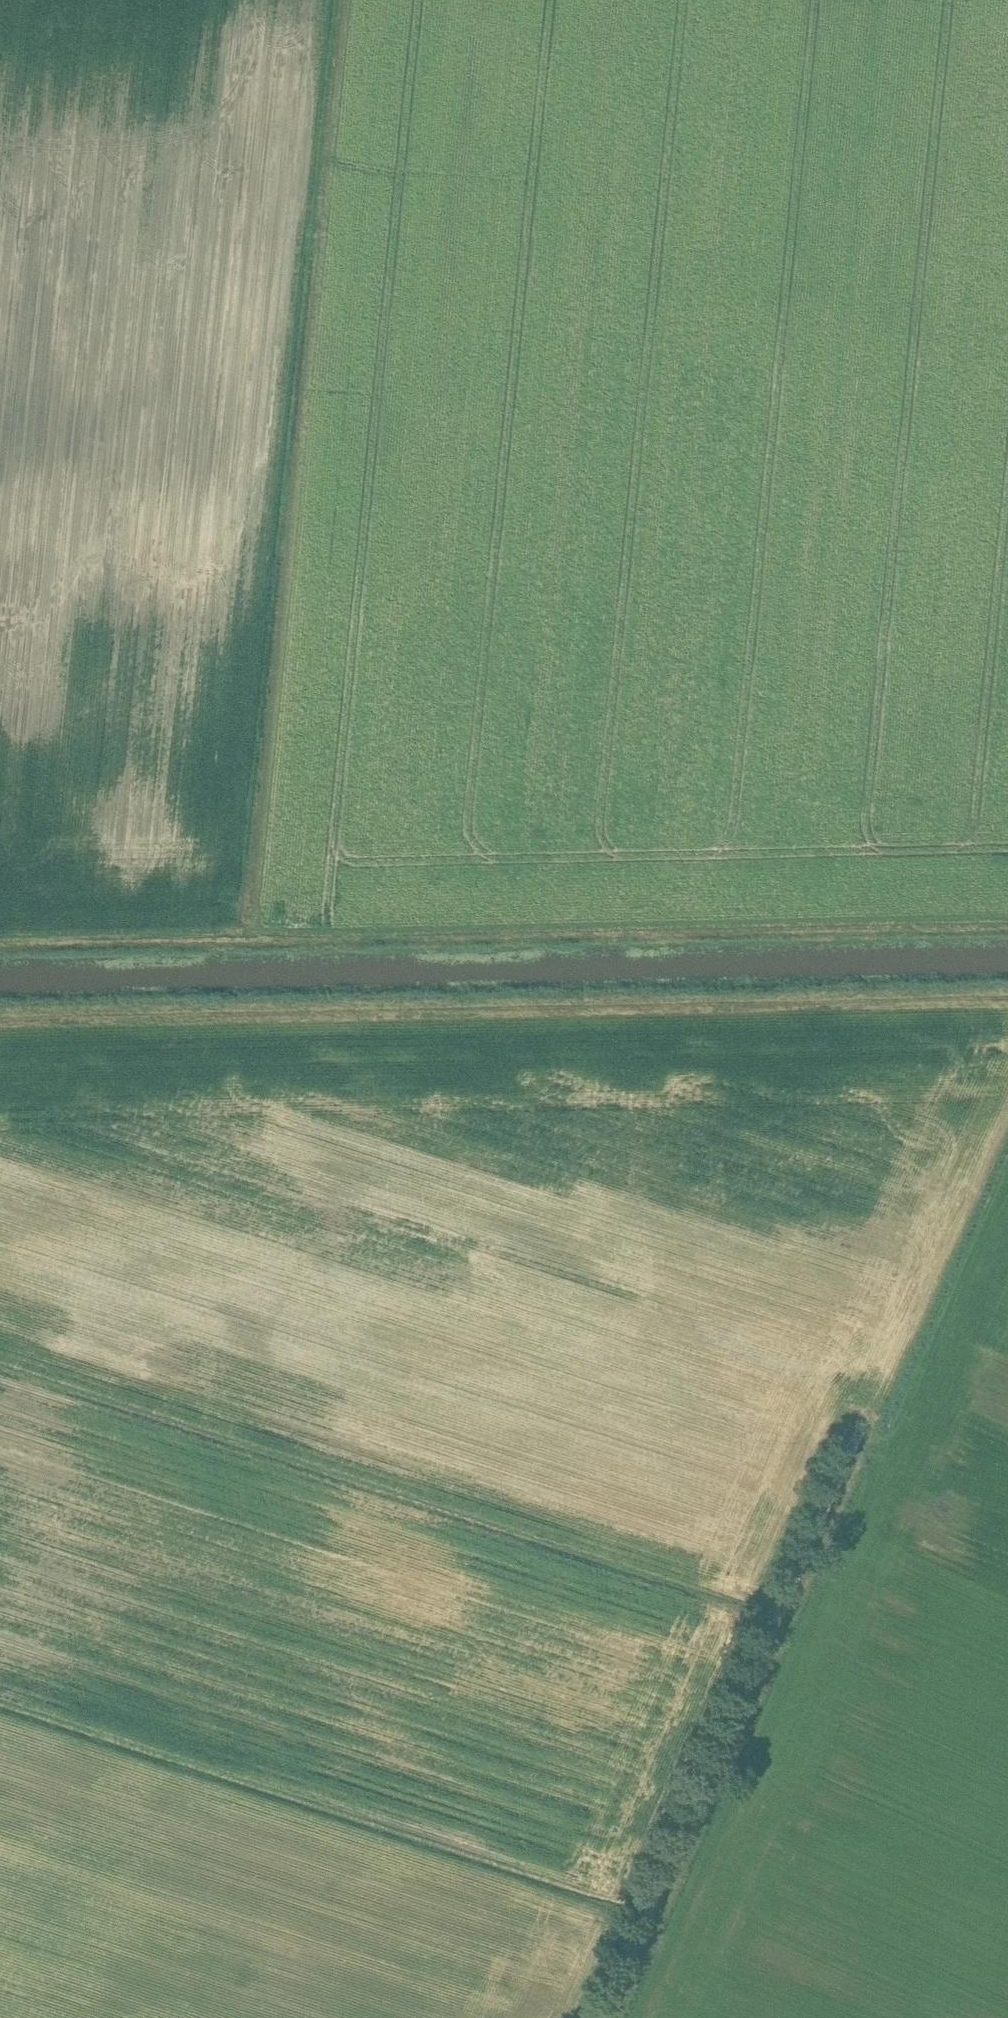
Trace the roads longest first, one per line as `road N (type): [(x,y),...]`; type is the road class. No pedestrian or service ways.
road 1 (track): [(0,1017),(1007,997)]
road 2 (unclassified): [(599,2017),(863,1424)]

